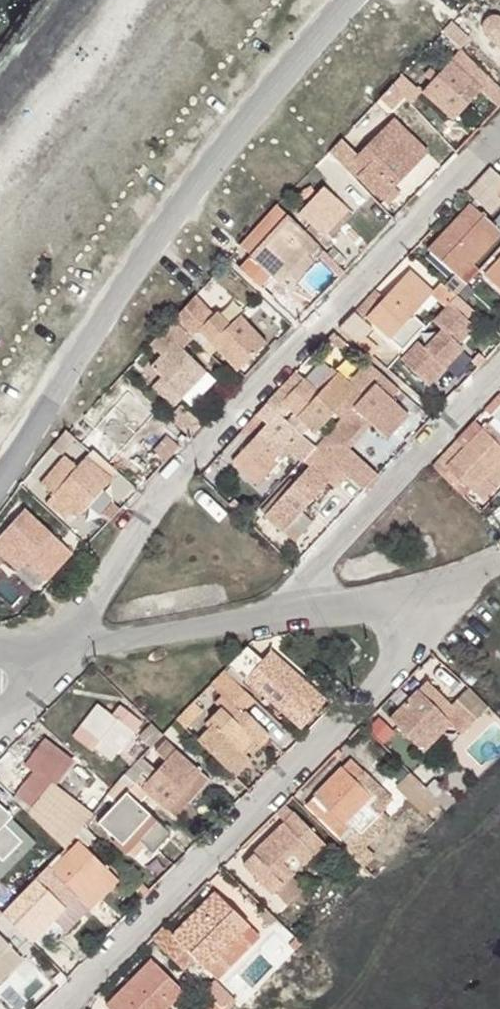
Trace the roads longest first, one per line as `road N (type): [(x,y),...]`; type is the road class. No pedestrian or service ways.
road 1 (unclassified): [(499,138),(192,456),(64,645)]
road 2 (unclassified): [(305,610),(352,604),(388,616),(401,643),(394,671),(58,1008)]
road 3 (tertiary): [(350,0),(179,209),(0,483)]
road 4 (unclassified): [(305,610),(318,565),(499,370)]
road 5 (unclassified): [(305,610),(64,645)]

